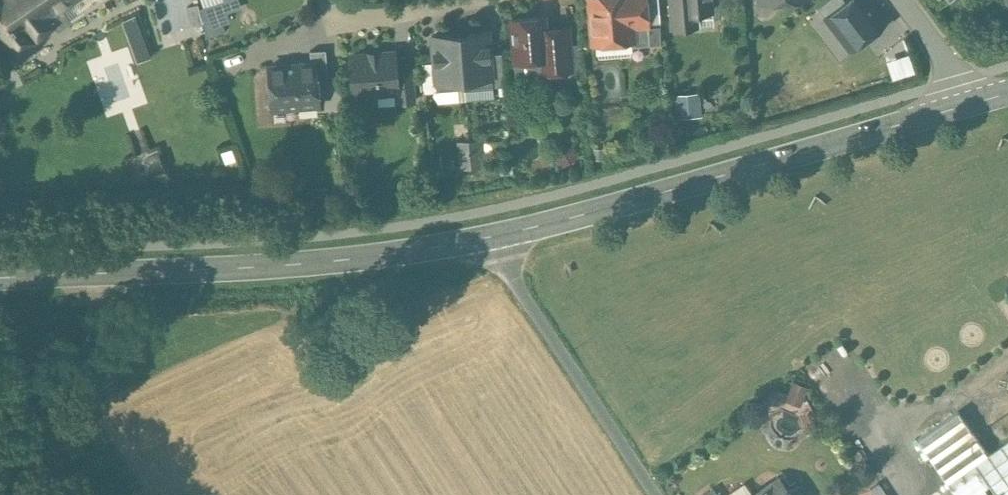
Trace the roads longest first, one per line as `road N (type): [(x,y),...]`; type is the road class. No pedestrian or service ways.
road 1 (secondary): [(487,240),(973,104)]
road 2 (secondary): [(0,281),(361,261),(487,240)]
road 3 (unclassified): [(487,240),(653,494)]
road 4 (track): [(18,494),(23,451),(93,326),(96,276)]
road 5 (residential): [(483,0),(340,26),(332,0)]
road 6 (residential): [(900,0),(973,104)]

